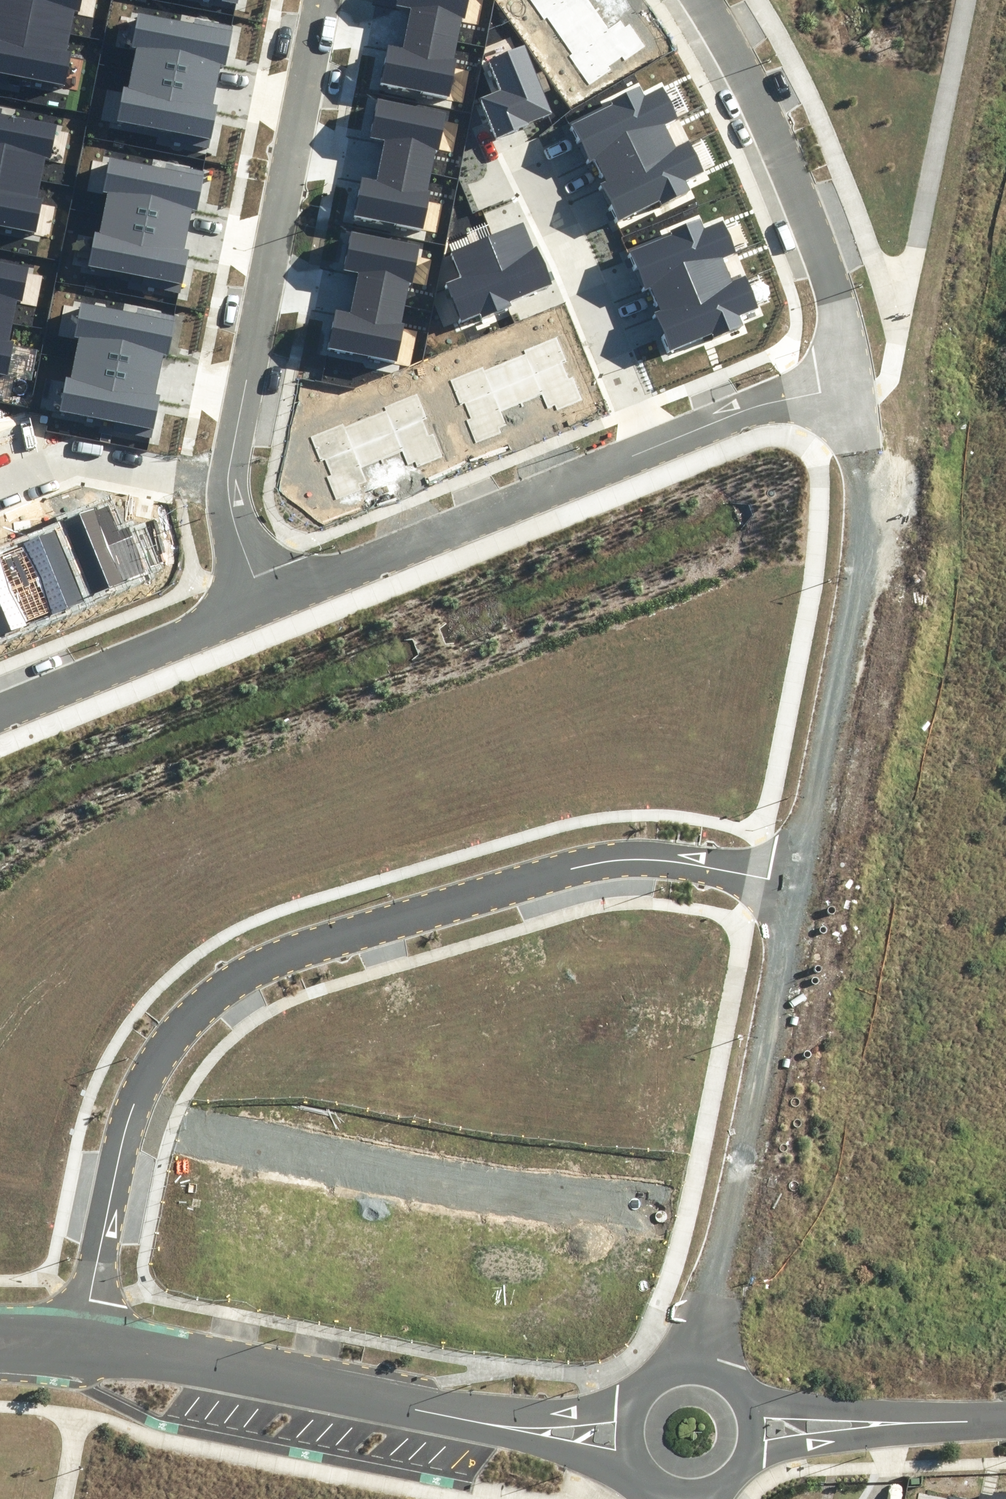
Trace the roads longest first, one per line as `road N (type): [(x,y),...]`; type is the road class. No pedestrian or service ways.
road 1 (residential): [(129,1121),(147,1074),(190,1016),(220,990),(308,946),(611,860),(683,863),(797,884)]
road 2 (tertiary): [(645,1464),(616,1467),(537,1445),(78,1357)]
road 3 (tertiary): [(83,1333),(507,1412),(634,1402)]
road 4 (residential): [(129,1121),(455,1187),(656,1208)]
road 5 (residential): [(227,485),(324,0)]
road 6 (residential): [(705,0),(751,78),(825,254),(854,388)]
road 7 (residential): [(648,448),(264,604)]
road 8 (residential): [(718,1270),(797,884)]
road 9 (residential): [(797,884),(861,581),(868,500)]
road 10 (residential): [(523,151),(648,448)]
road 11 (residential): [(264,604),(0,713)]
road 12 (residential): [(755,1428),(1005,1420)]
road 13 (residential): [(0,484),(68,455),(227,485)]
road 14 (residential): [(83,1333),(129,1121)]
road 15 (residential): [(854,388),(753,406),(648,448)]
road 16 (residential): [(264,604),(227,485)]

